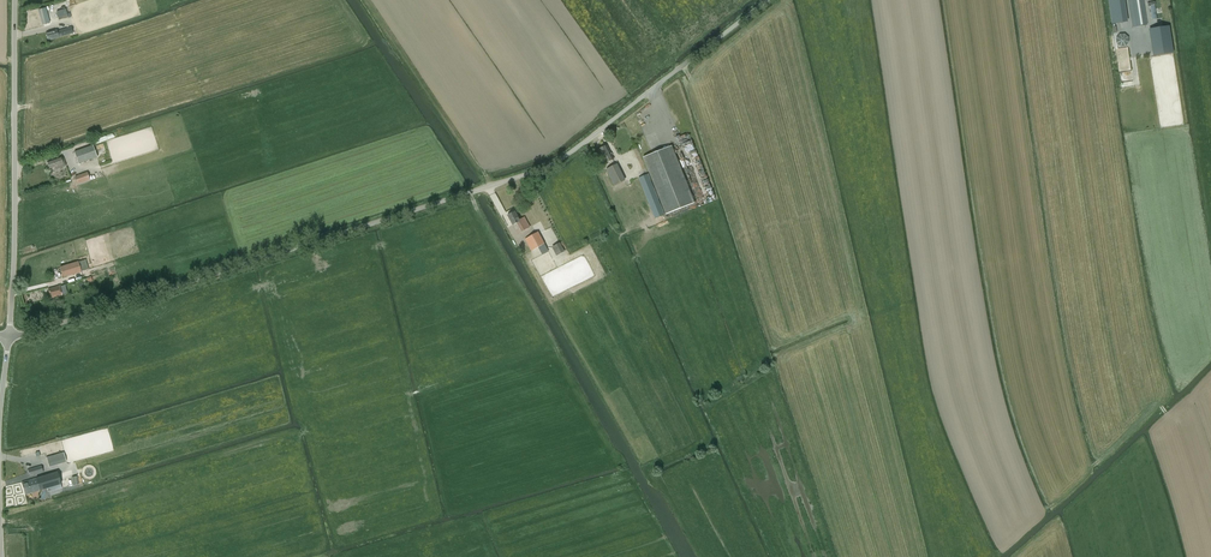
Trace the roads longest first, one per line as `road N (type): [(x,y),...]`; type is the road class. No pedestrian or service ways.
road 1 (unclassified): [(11,341),(531,175),(573,153),(772,0)]
road 2 (unclassified): [(11,341),(16,0)]

